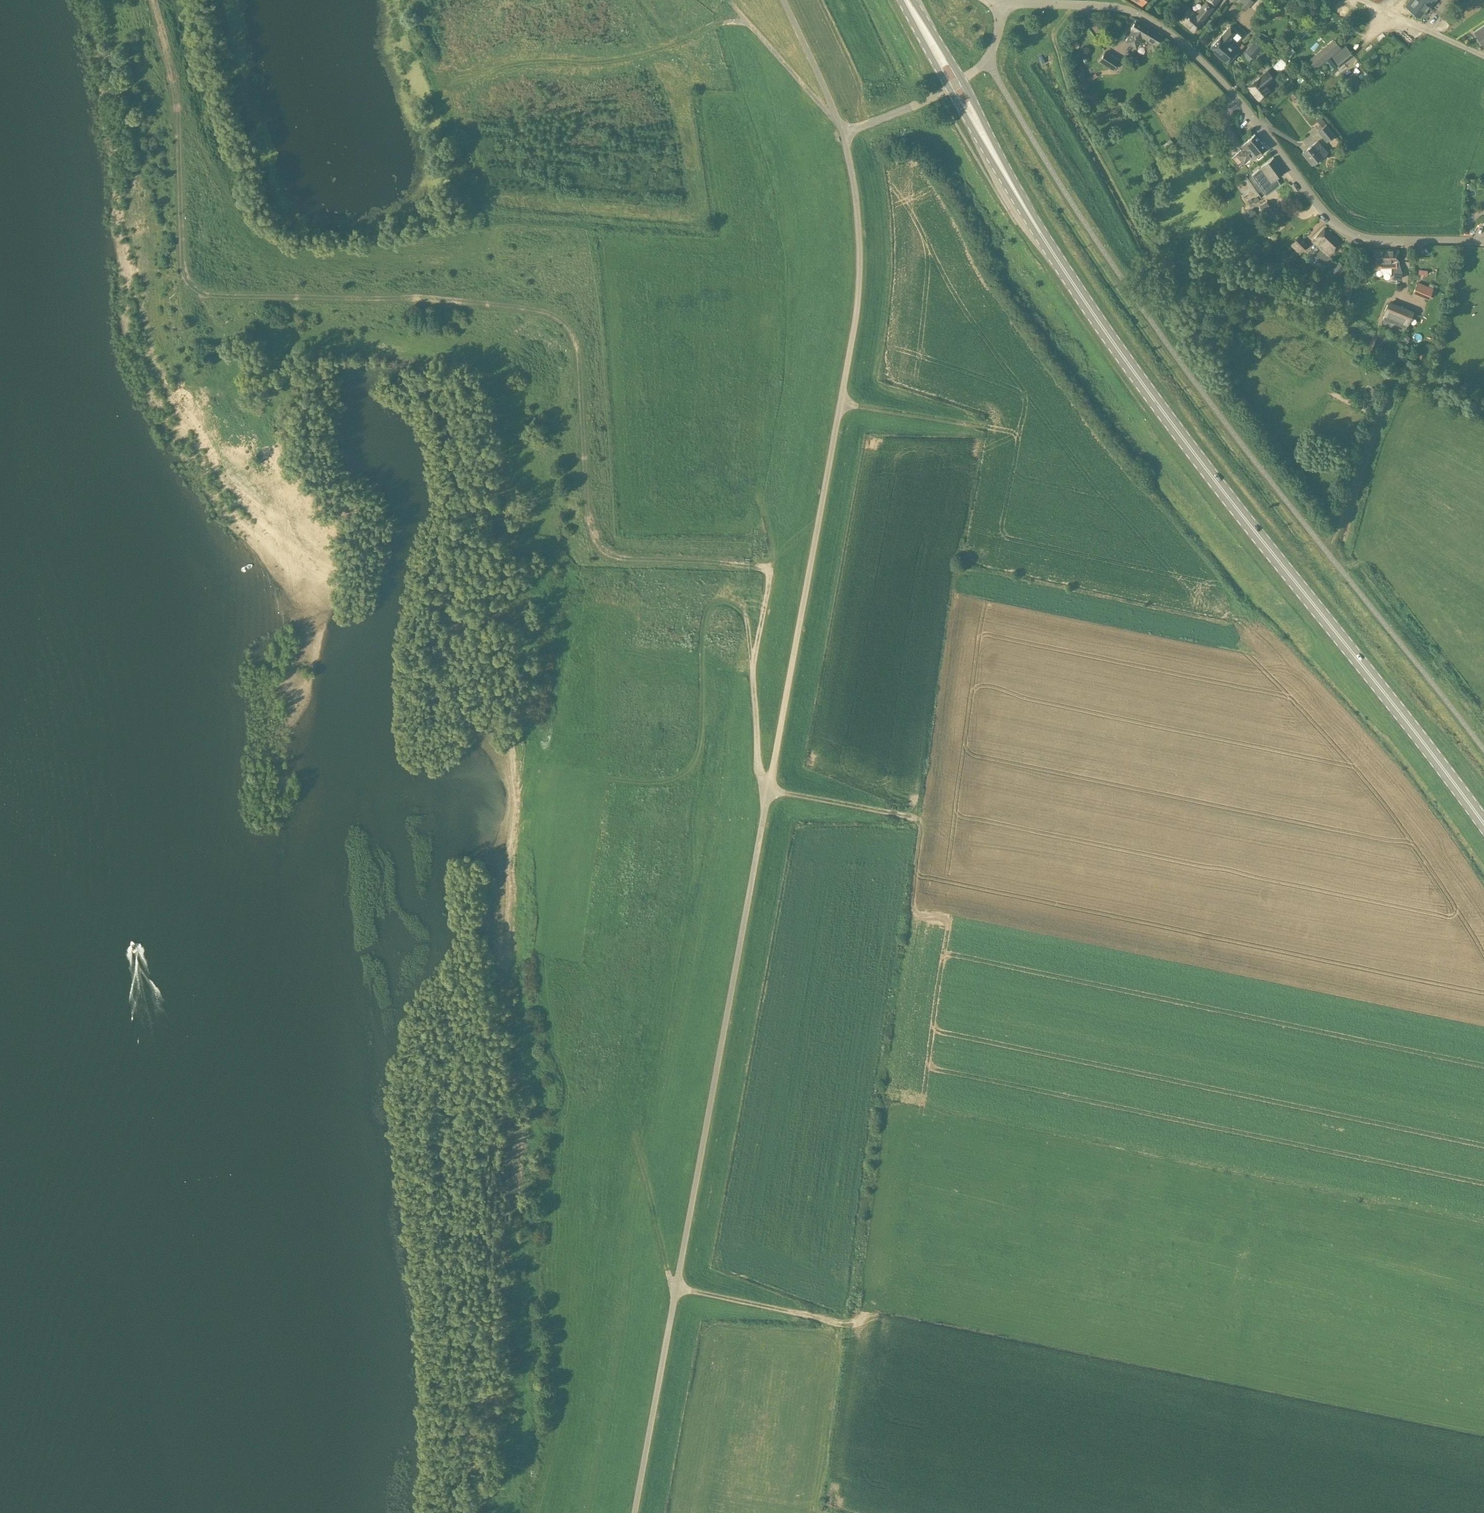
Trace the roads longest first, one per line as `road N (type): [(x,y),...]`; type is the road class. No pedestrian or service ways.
road 1 (track): [(154,0),(176,82),(186,273),(206,296),(546,316),(574,336),(600,547),(619,559),(769,572),(752,673),(768,789)]
road 2 (secondary): [(1483,825),(1118,351),(956,83)]
road 3 (unclassified): [(1483,241),(1356,238),(1334,227),(1209,67),(1156,23),(1115,7),(1004,2)]
road 4 (track): [(752,673),(744,606),(731,592),(719,593),(704,613),(704,748),(691,776),(649,785),(555,769)]
road 5 (track): [(678,1288),(849,1325)]
road 6 (track): [(838,120),(729,2)]
road 7 (track): [(920,819),(768,789)]
road 8 (track): [(841,404),(983,428)]
road 9 (unclassified): [(1361,0),(1483,56)]
road 10 (unclassified): [(843,135),(956,83)]

